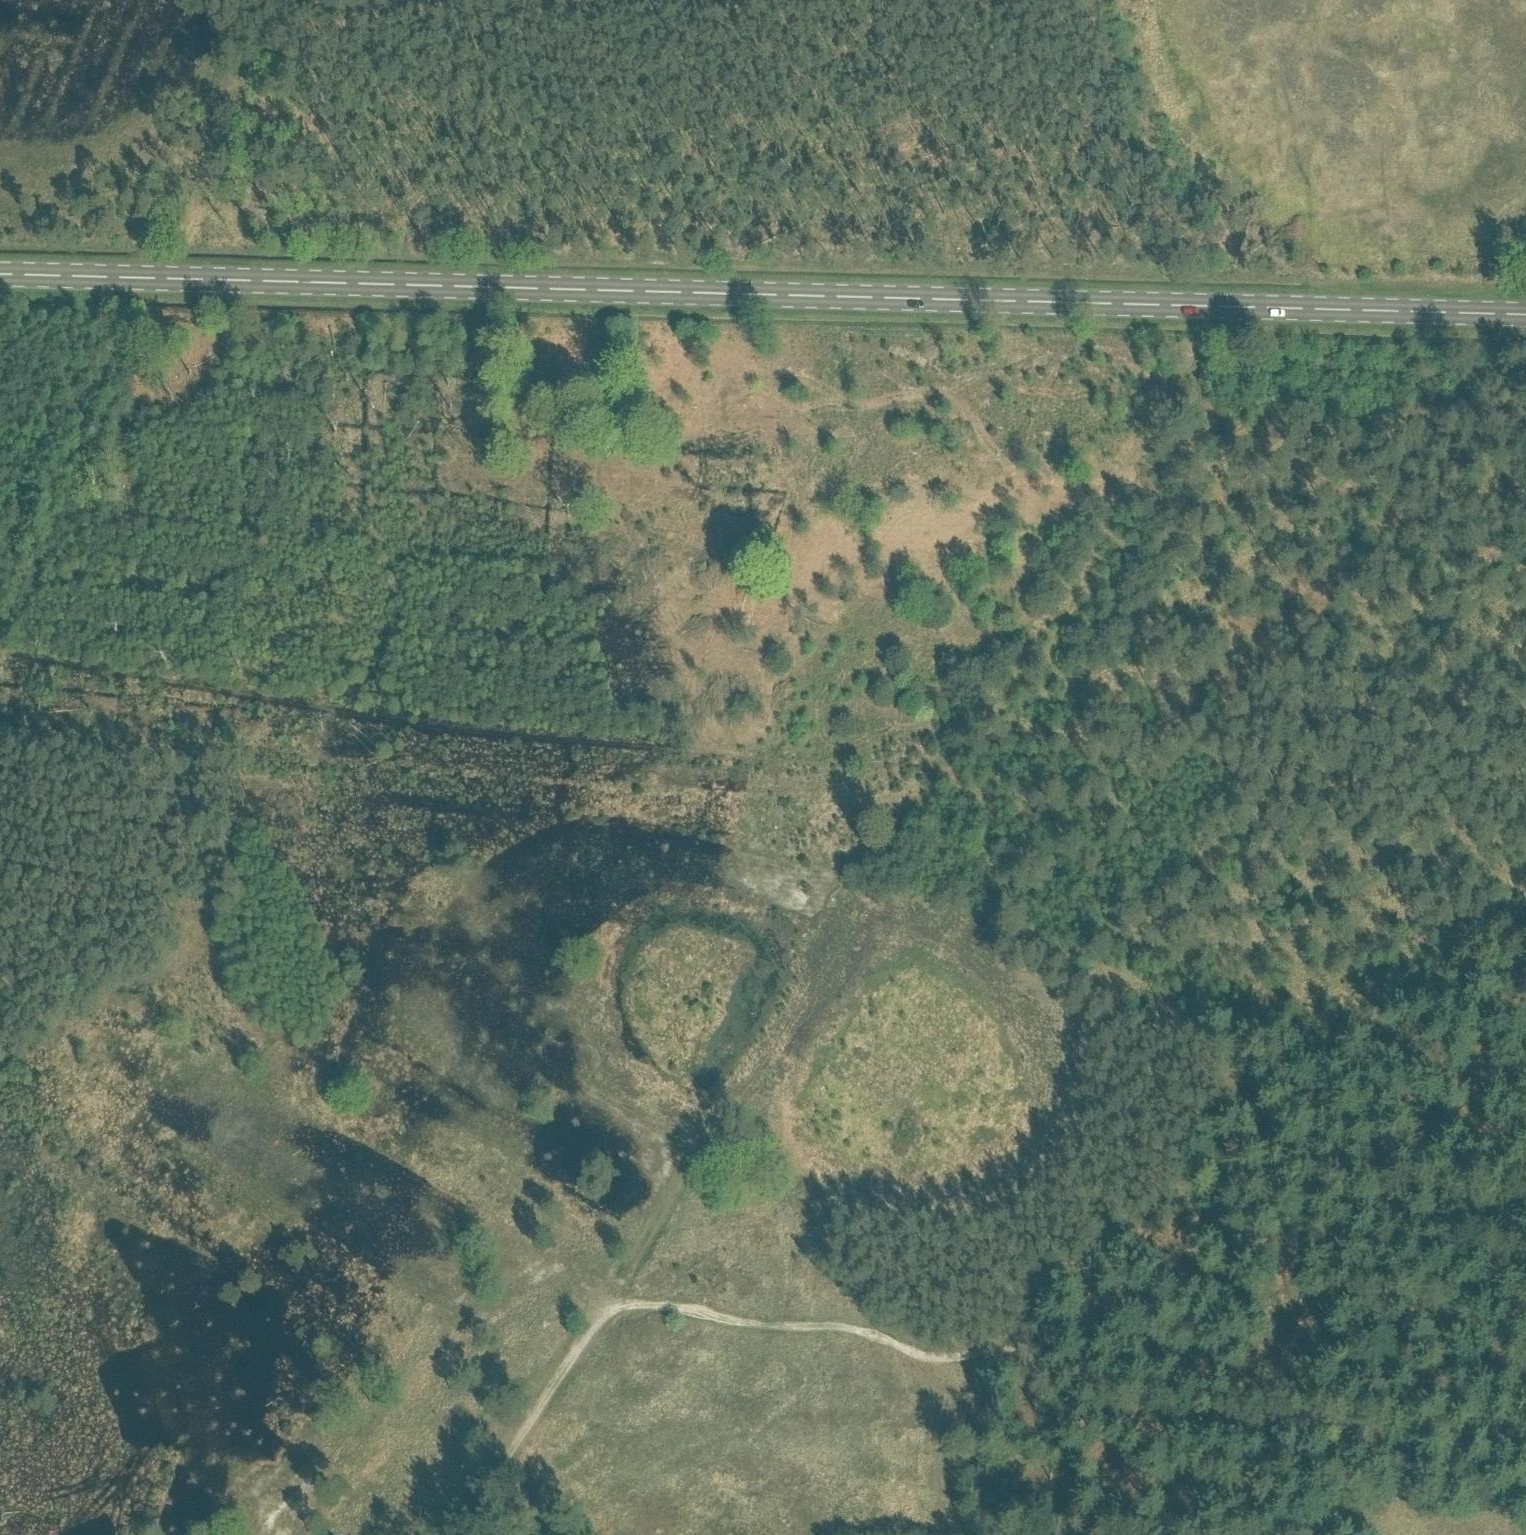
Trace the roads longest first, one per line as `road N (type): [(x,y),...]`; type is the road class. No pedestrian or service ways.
road 1 (primary): [(1525,316),(0,276)]
road 2 (track): [(458,1534),(597,1316),(639,1308),(693,1311),(742,1327),(820,1327),(927,1356),(1019,1355)]

